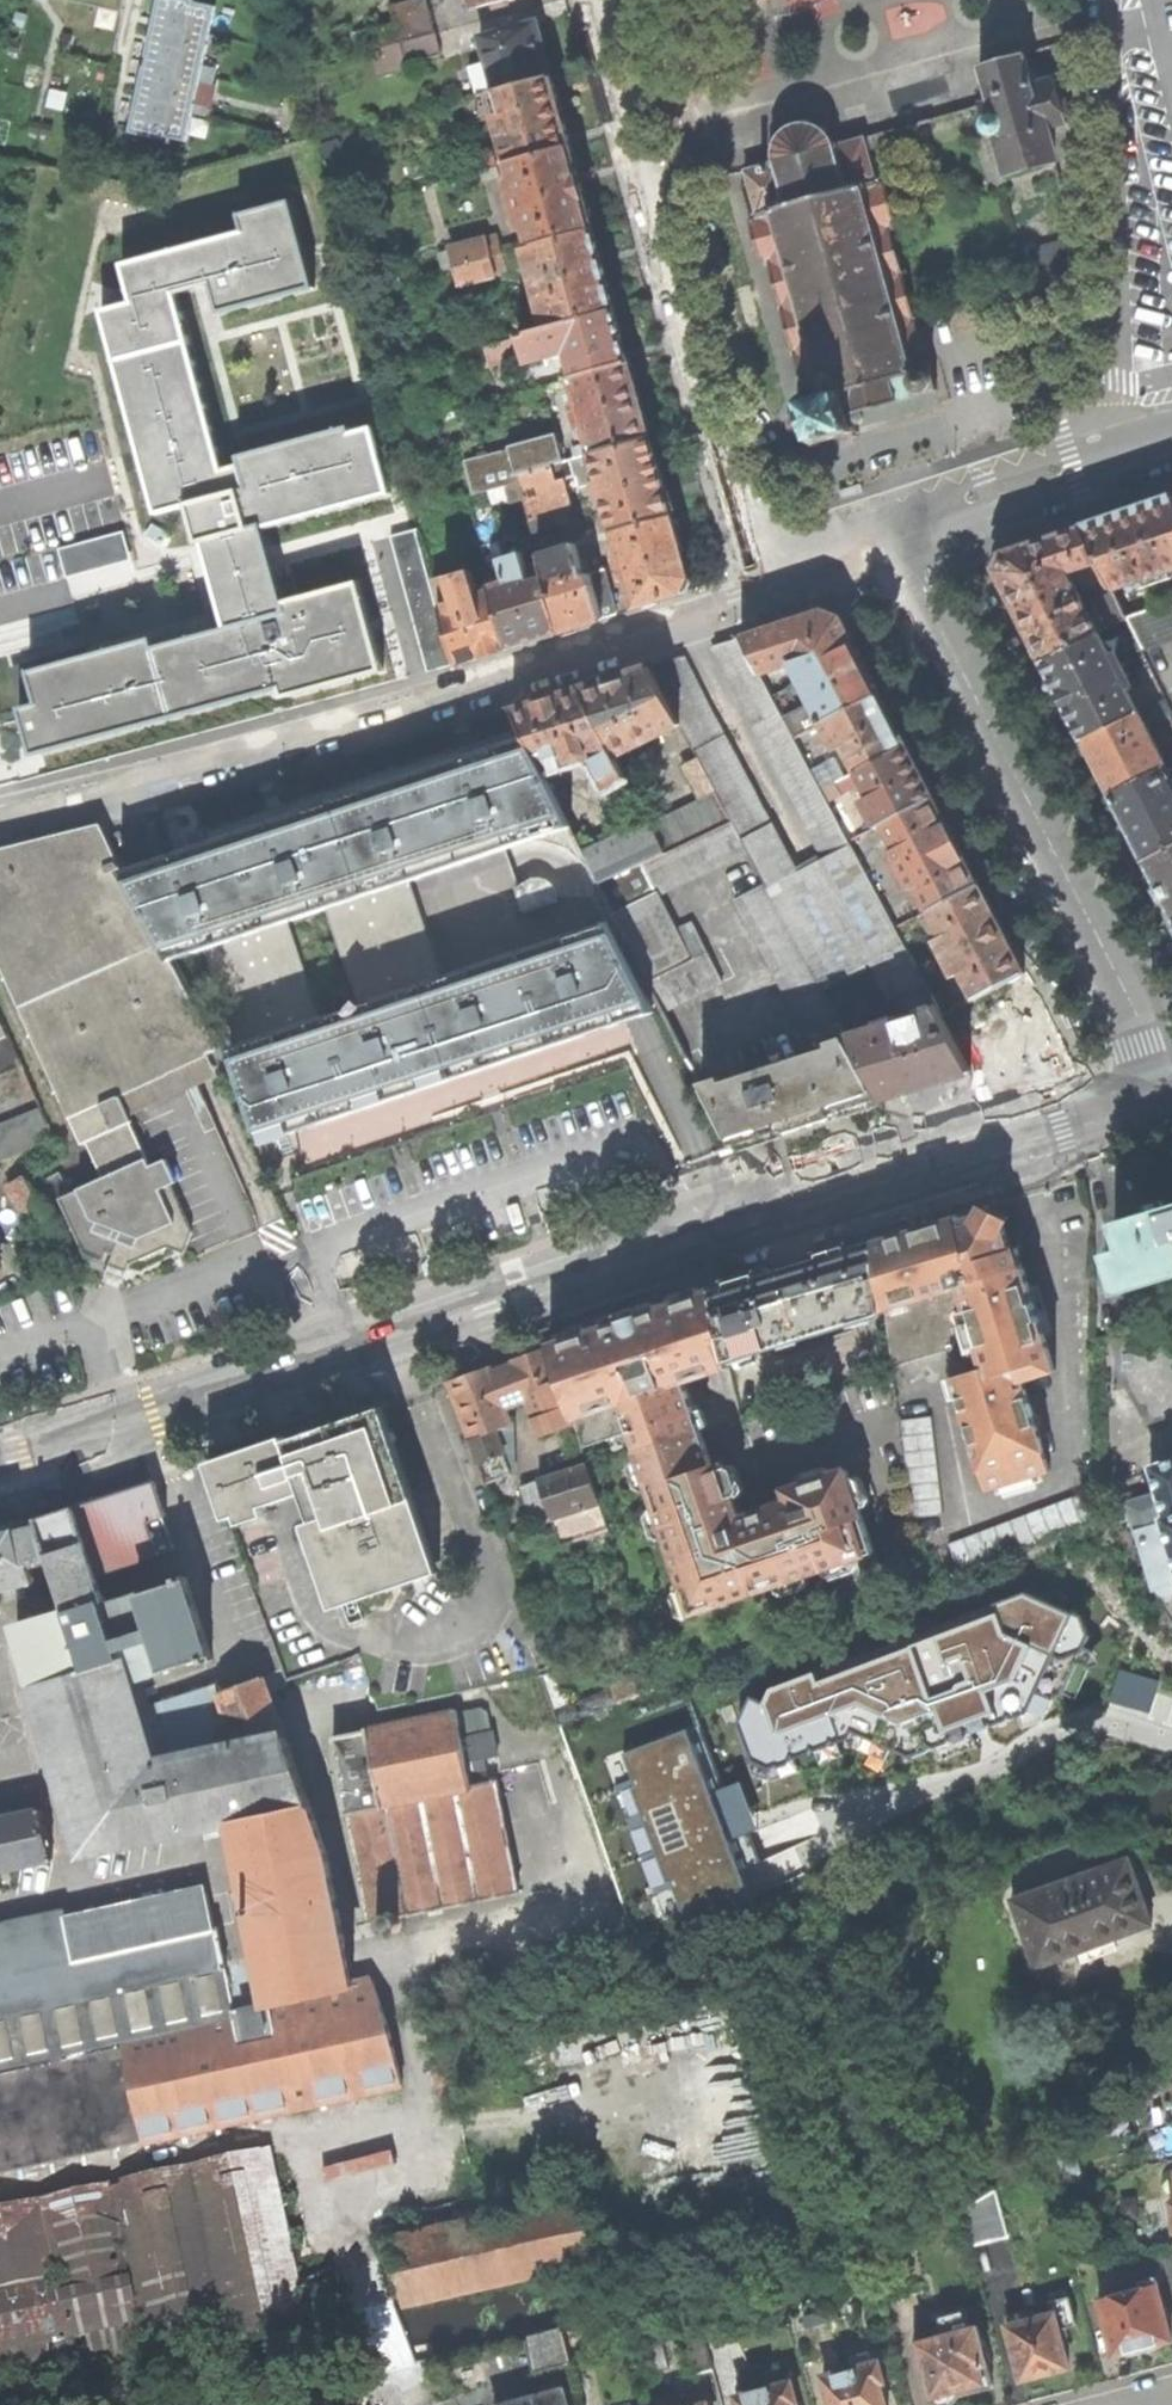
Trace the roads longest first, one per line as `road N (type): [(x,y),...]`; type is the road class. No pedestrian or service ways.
road 1 (primary): [(0,1465),(1171,1097)]
road 2 (residential): [(791,572),(741,608),(226,766),(0,820)]
road 3 (residential): [(901,536),(916,582),(1171,1094)]
road 4 (residential): [(791,572),(744,495),(605,0)]
road 5 (unclassified): [(1110,0),(1115,374),(1128,451)]
road 6 (residential): [(1086,460),(1054,449),(936,489),(901,536)]
road 7 (residential): [(901,536),(952,528),(1068,488),(1086,460)]

